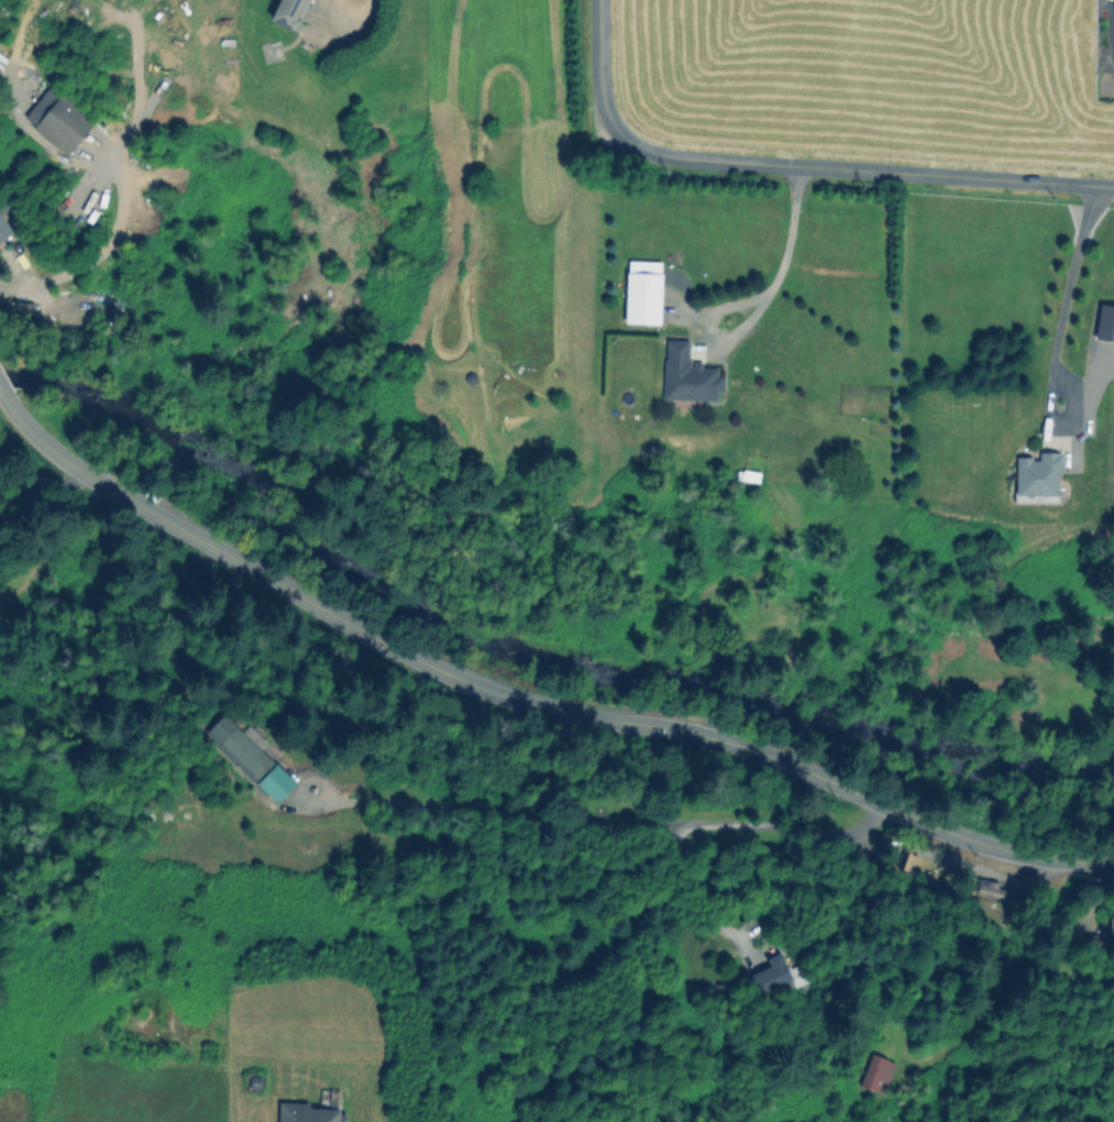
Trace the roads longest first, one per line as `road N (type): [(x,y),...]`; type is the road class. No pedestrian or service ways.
road 1 (tertiary): [(1113,862),(985,844),(757,749),(495,693),(339,618),(107,486),(40,439),(3,398)]
road 2 (residential): [(611,124),(648,151),(690,157),(1113,187)]
road 3 (tertiary): [(597,0),(600,100),(611,124)]

